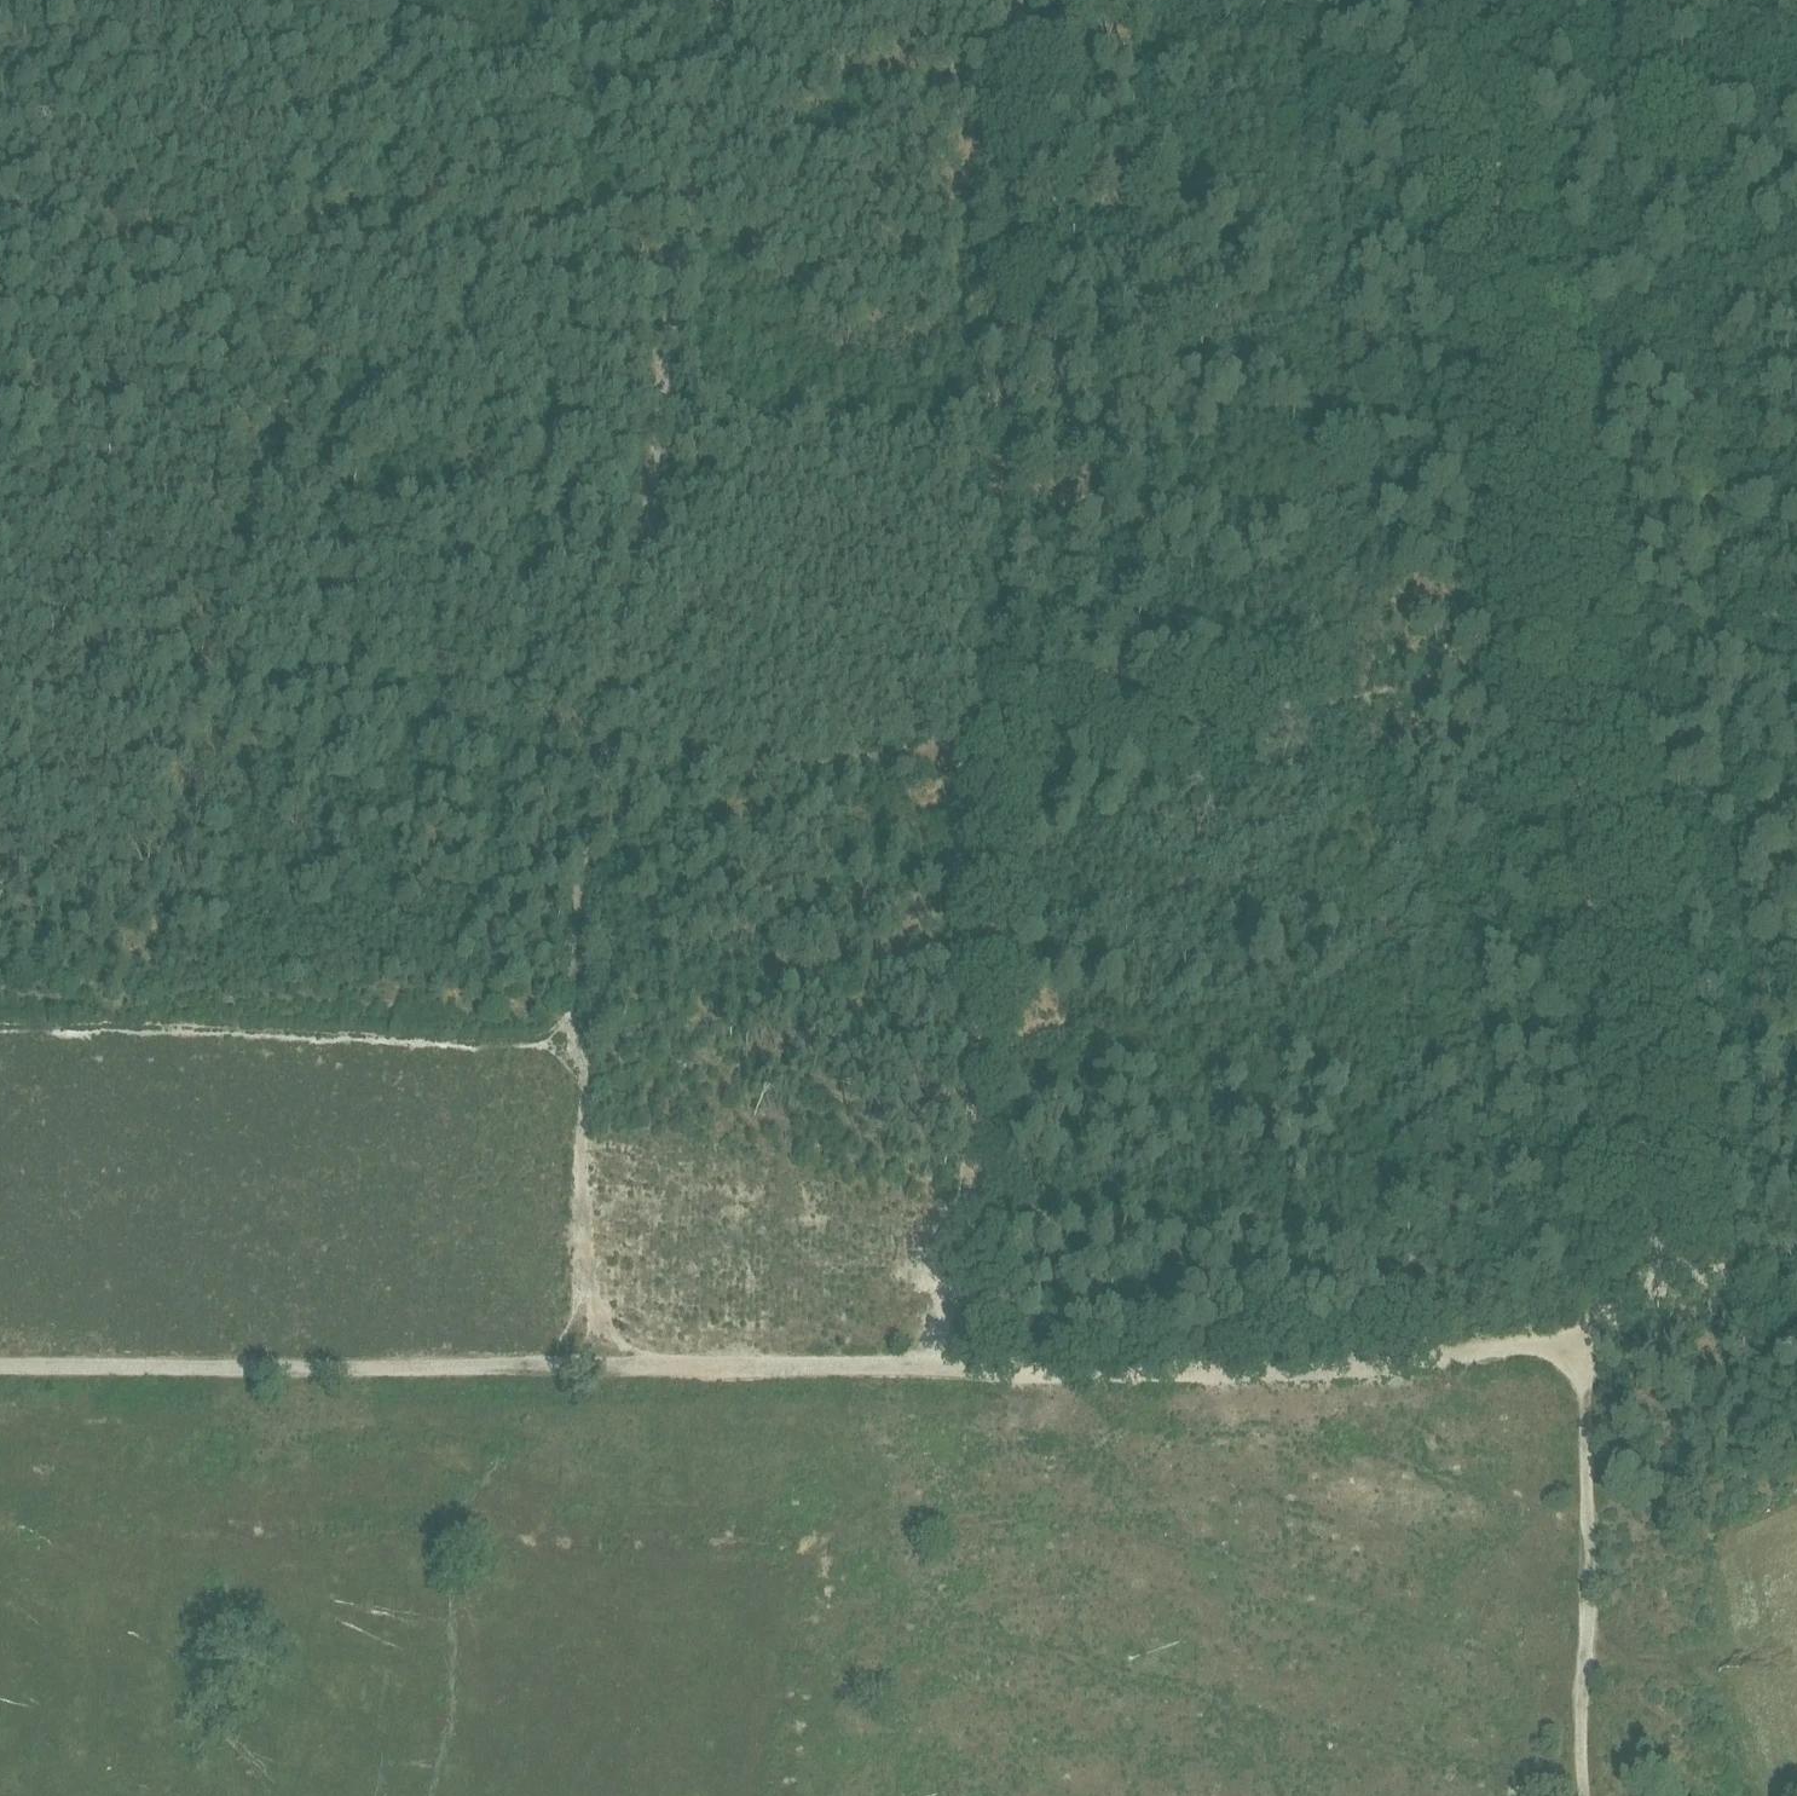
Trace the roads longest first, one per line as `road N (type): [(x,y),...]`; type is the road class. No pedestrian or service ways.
road 1 (track): [(553,1366),(585,1091),(561,946),(713,0)]
road 2 (track): [(0,1366),(958,1366)]
road 3 (track): [(992,743),(1020,0)]
road 4 (track): [(1564,658),(1453,0)]
road 5 (track): [(1564,658),(1663,1285)]
road 6 (track): [(958,1366),(1284,1370),(1537,1350),(1581,1334)]
road 7 (track): [(958,1366),(992,743)]
road 8 (track): [(992,743),(1564,658)]
road 9 (track): [(1586,1795),(1581,1753),(1591,1570),(1581,1334)]
road 10 (track): [(1663,1285),(1796,1253)]

